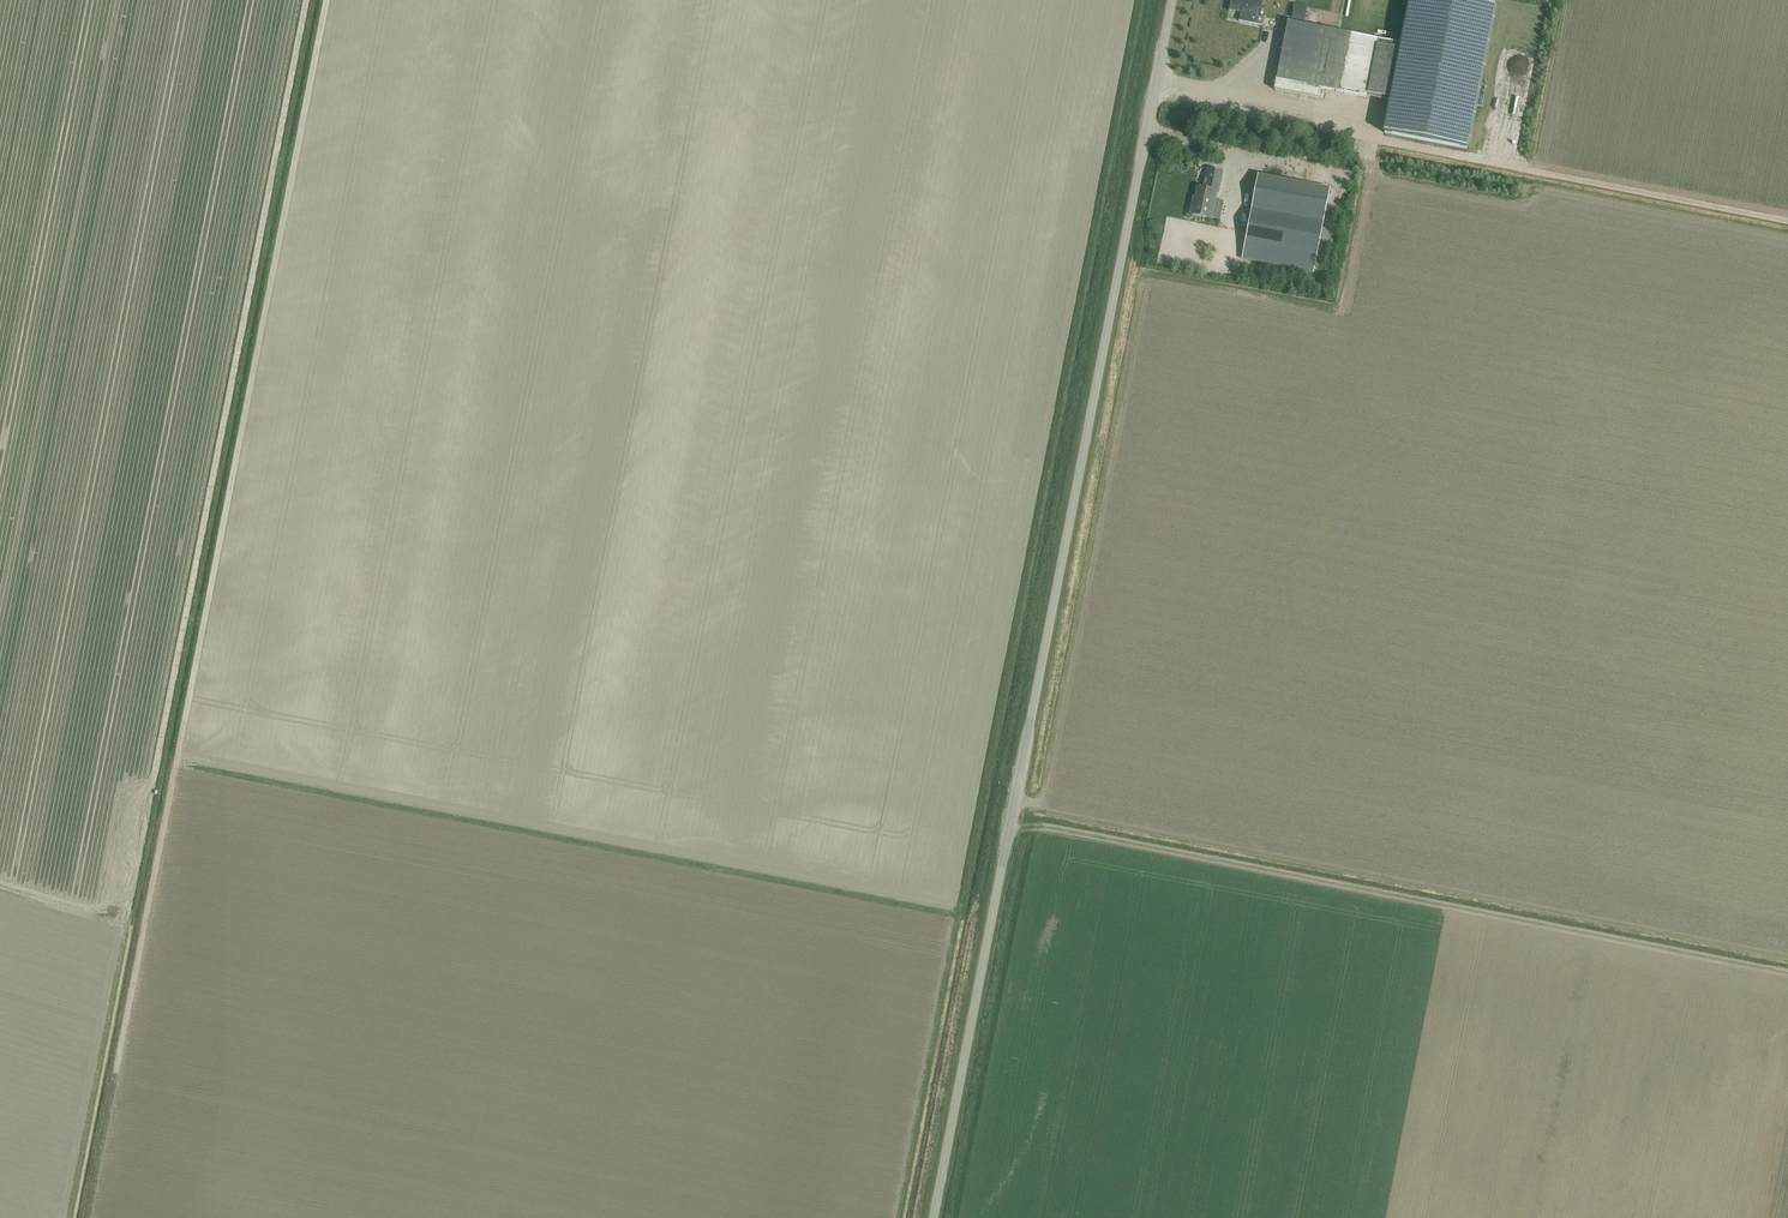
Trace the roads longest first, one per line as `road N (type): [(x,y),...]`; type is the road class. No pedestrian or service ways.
road 1 (unclassified): [(932,1217),(1171,0)]

